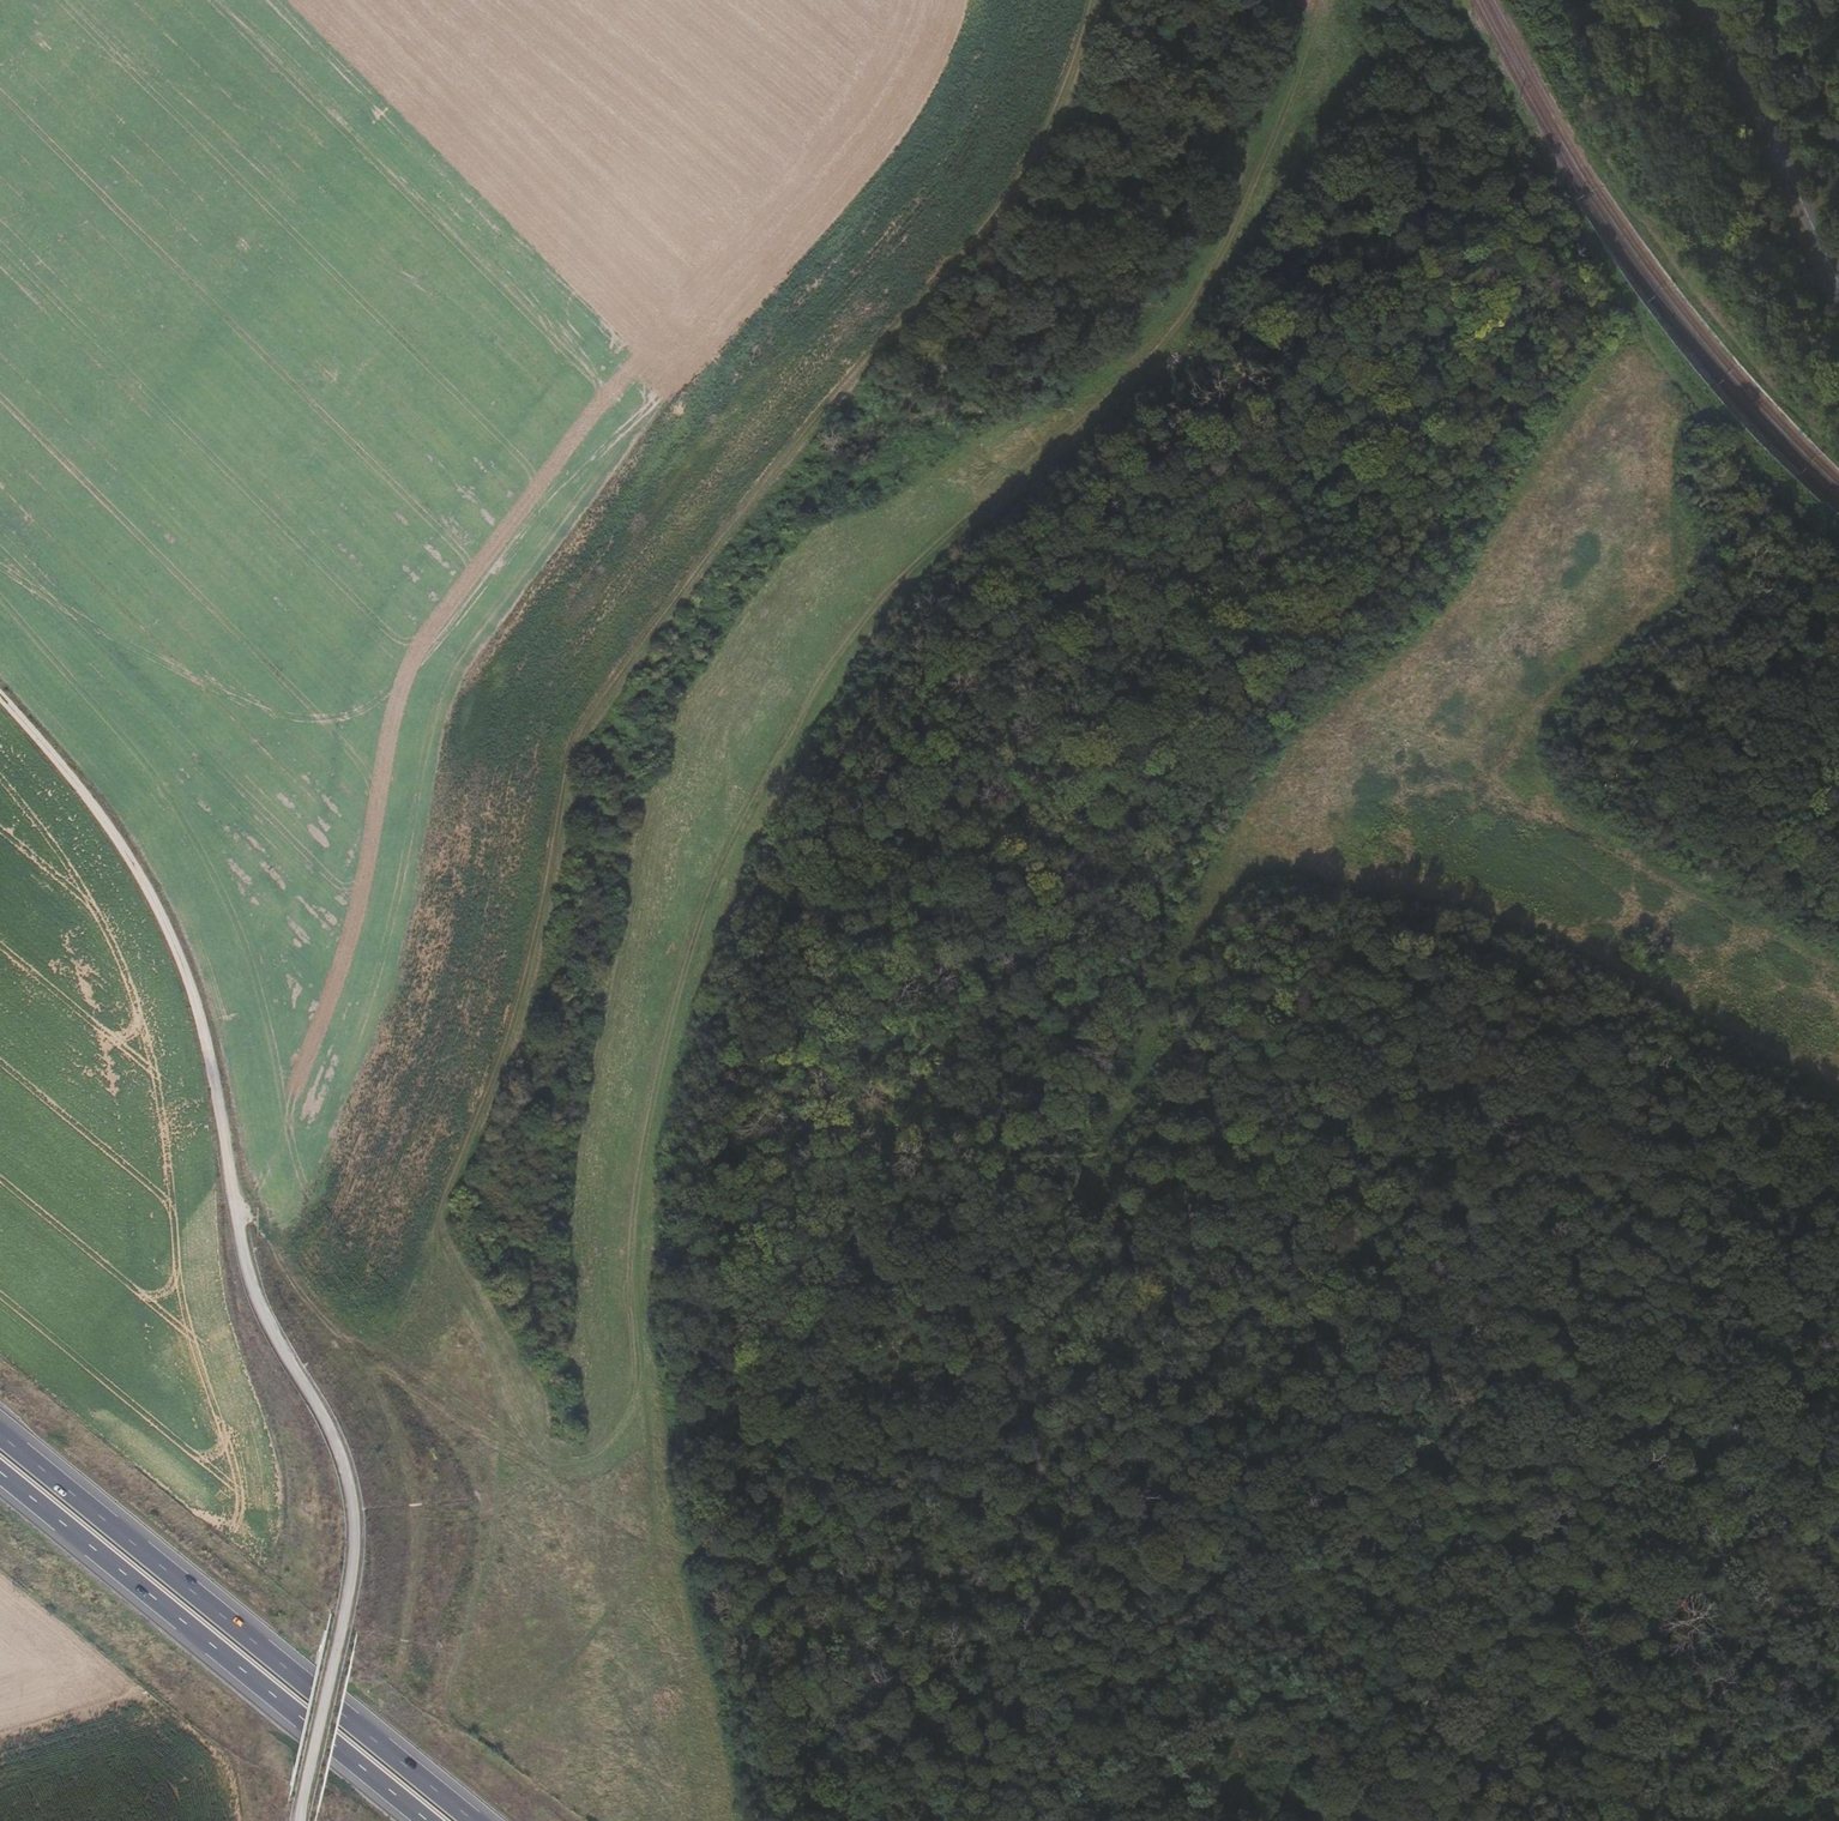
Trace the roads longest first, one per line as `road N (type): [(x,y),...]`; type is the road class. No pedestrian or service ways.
road 1 (track): [(0,697),(81,797),(167,941),(197,1020),(240,1263),(283,1348),(322,1398),(352,1490),(354,1556),(298,1820)]
road 2 (motorway): [(474,1820),(0,1434)]
road 3 (motorway): [(0,1472),(427,1820)]
road 4 (tertiary): [(1701,0),(1838,283)]

